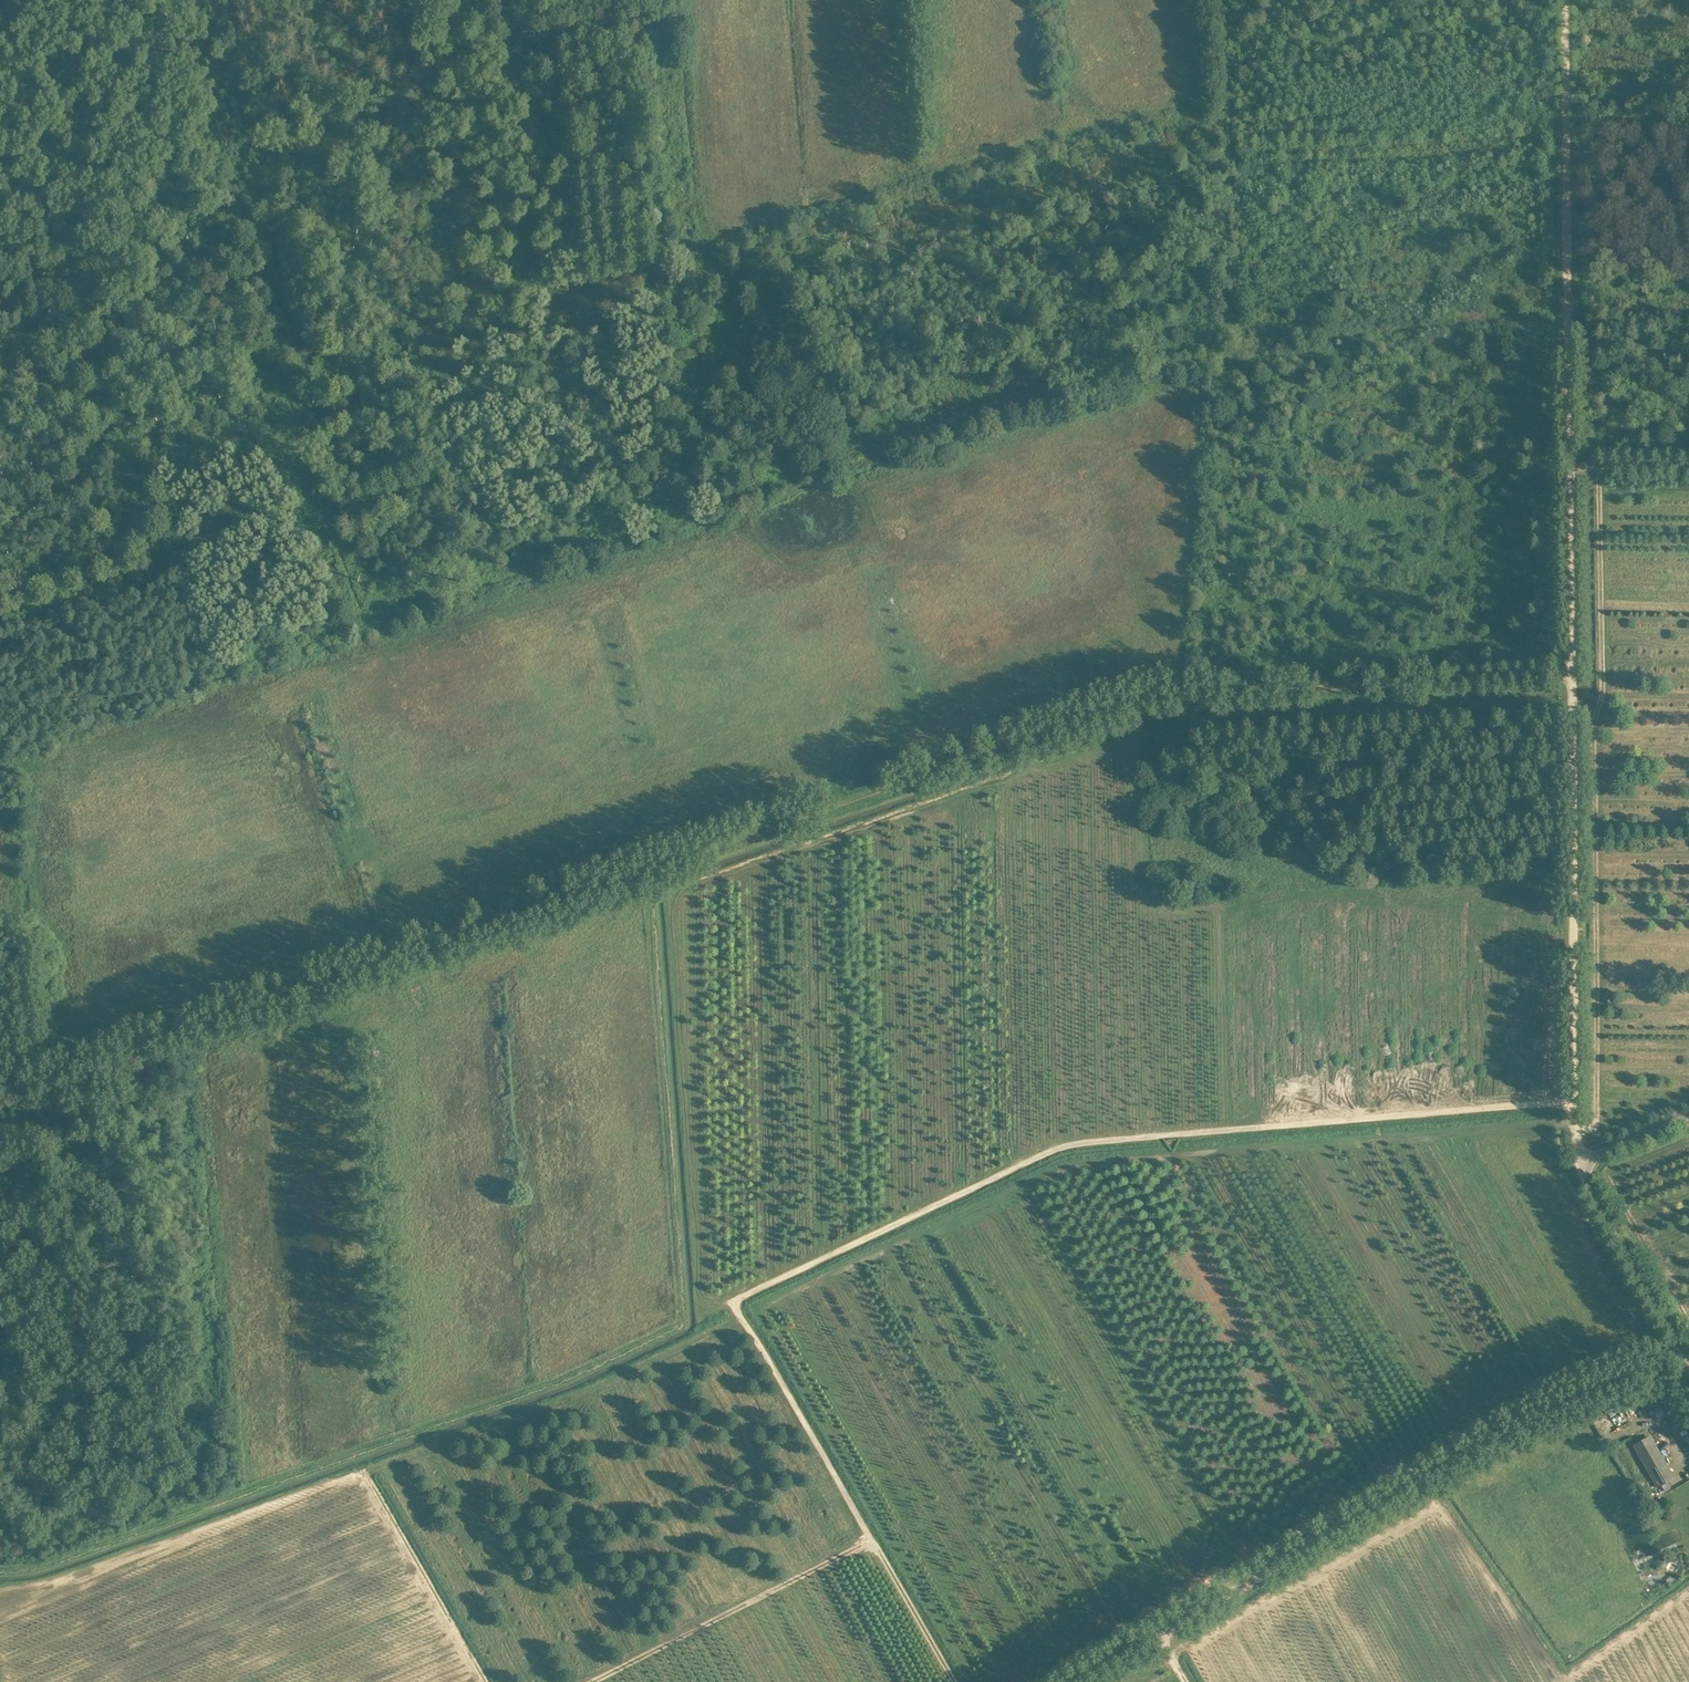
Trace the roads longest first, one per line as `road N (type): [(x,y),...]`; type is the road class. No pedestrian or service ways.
road 1 (track): [(1572,678),(1181,694),(44,1079),(0,1083)]
road 2 (track): [(1565,0),(1575,1164)]
road 3 (track): [(1575,1108),(1076,1145),(731,1302),(871,1541)]
road 4 (track): [(483,1681),(359,1469),(53,1576),(0,1586)]
road 5 (track): [(737,1312),(556,1397),(359,1469)]
road 6 (track): [(871,1541),(591,1681)]
road 7 (unclassified): [(1688,1368),(1575,1164)]
road 8 (track): [(871,1541),(955,1681)]
road 9 (residential): [(1575,1164),(1688,1115)]

